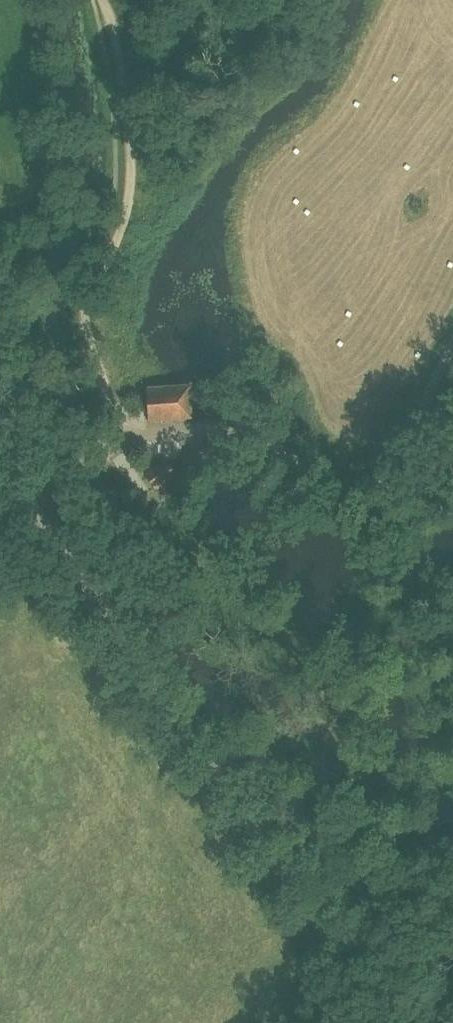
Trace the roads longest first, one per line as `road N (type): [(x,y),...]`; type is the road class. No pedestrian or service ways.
road 1 (unclassified): [(380,1022),(34,495)]
road 2 (unclassified): [(116,442),(237,426),(322,483),(368,491),(392,475),(452,351)]
road 3 (unclassified): [(122,219),(89,302),(93,365),(116,442)]
road 4 (track): [(107,0),(131,108),(134,167),(122,219)]

